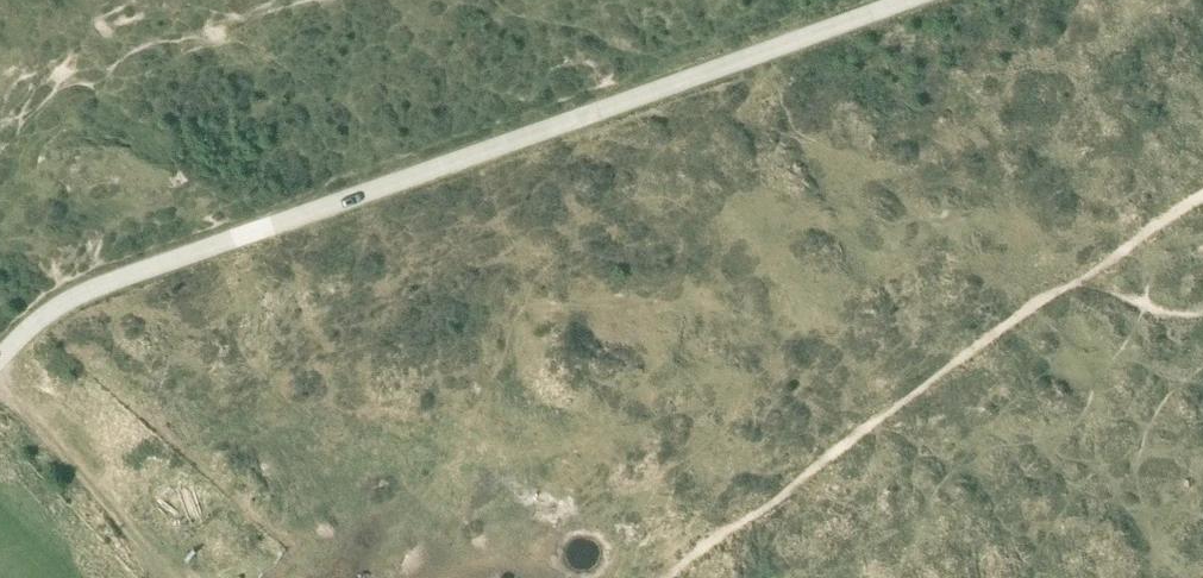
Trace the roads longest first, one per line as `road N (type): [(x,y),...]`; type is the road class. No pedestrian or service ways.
road 1 (unclassified): [(0,350),(55,299),(86,283),(872,0)]

